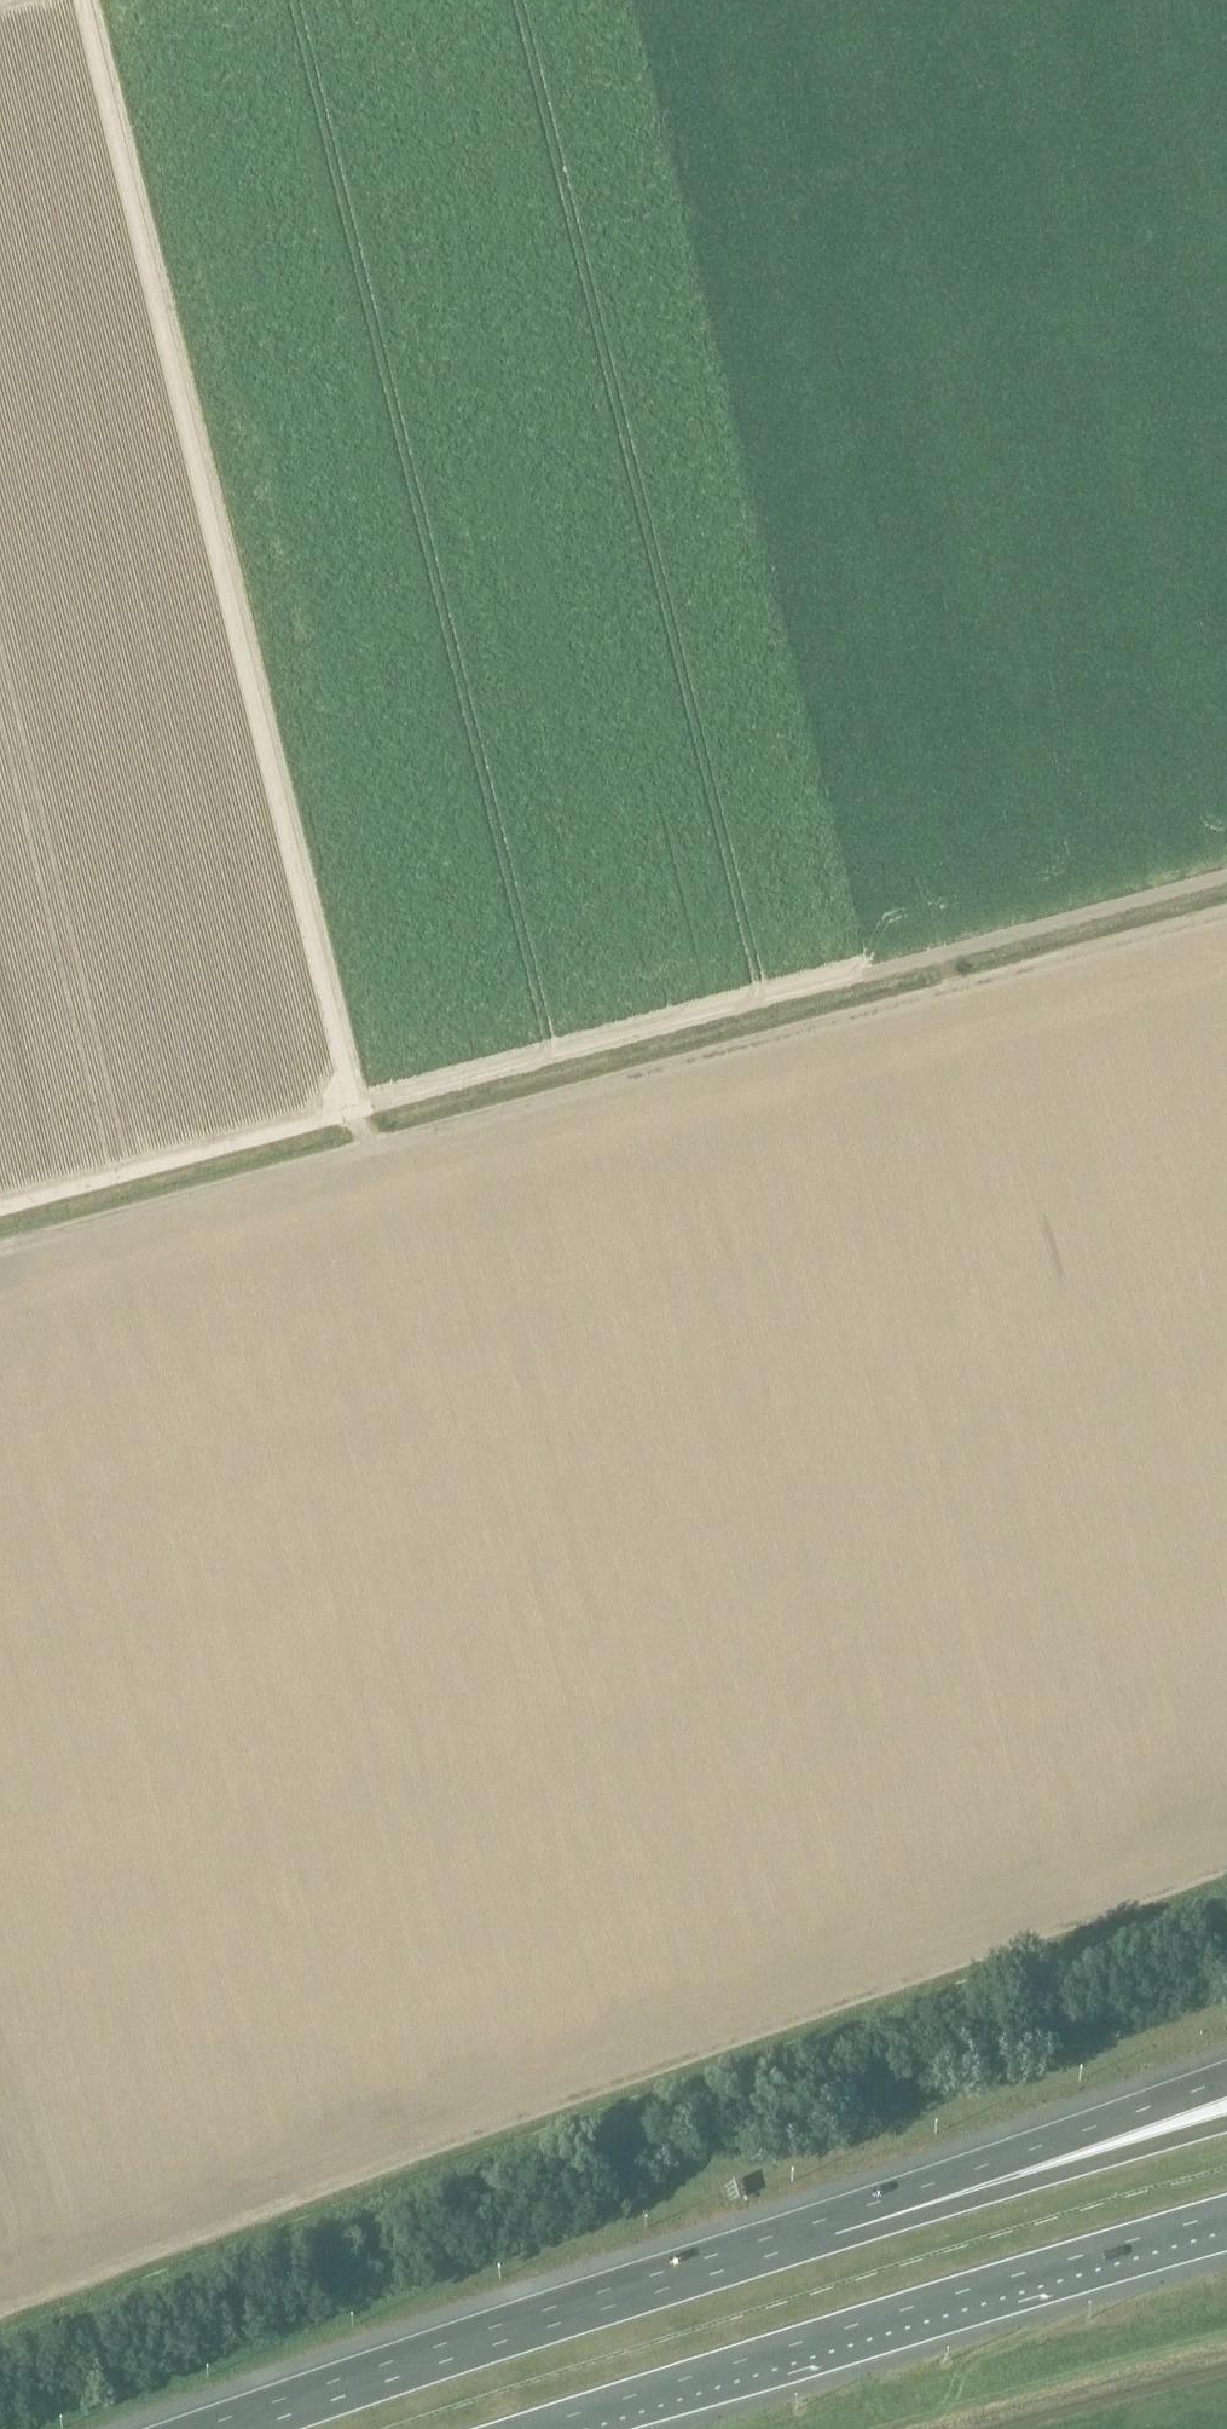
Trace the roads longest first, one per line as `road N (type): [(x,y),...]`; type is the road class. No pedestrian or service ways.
road 1 (track): [(357,1112),(84,0)]
road 2 (track): [(1226,874),(372,1108)]
road 3 (motorway): [(532,2428),(1222,2214)]
road 4 (motorway): [(1226,2079),(619,2295)]
road 5 (motorway): [(1226,2124),(619,2295)]
road 6 (motorway): [(619,2295),(226,2428)]
road 7 (track): [(0,1210),(372,1108)]

